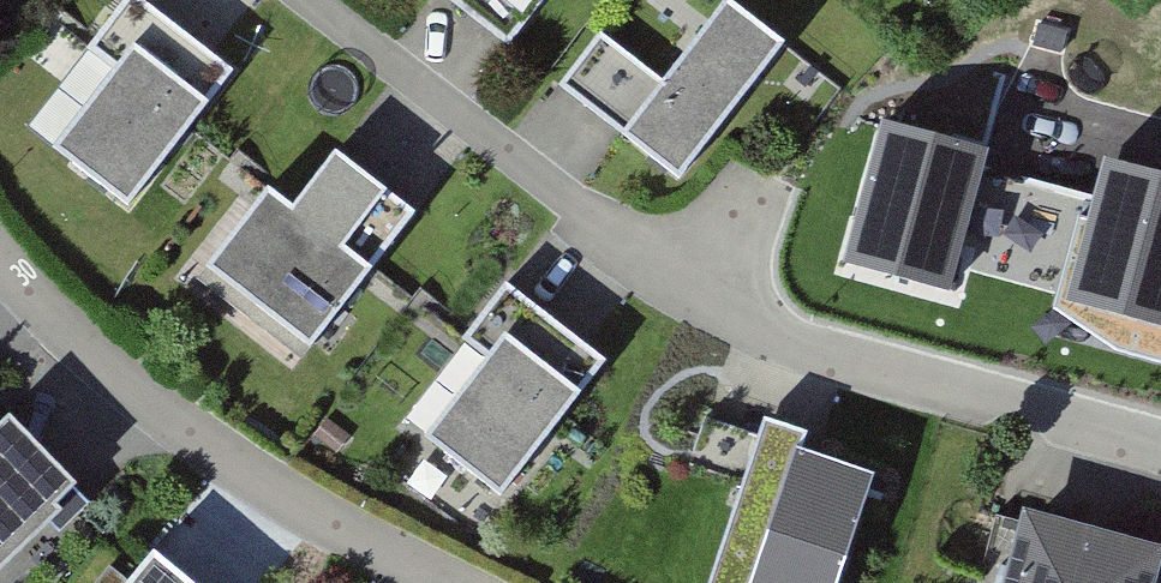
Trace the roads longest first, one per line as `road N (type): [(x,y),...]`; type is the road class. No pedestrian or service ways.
road 1 (residential): [(1160,452),(854,367),(658,275),(314,0)]
road 2 (residential): [(448,582),(203,447),(28,298),(0,252)]

